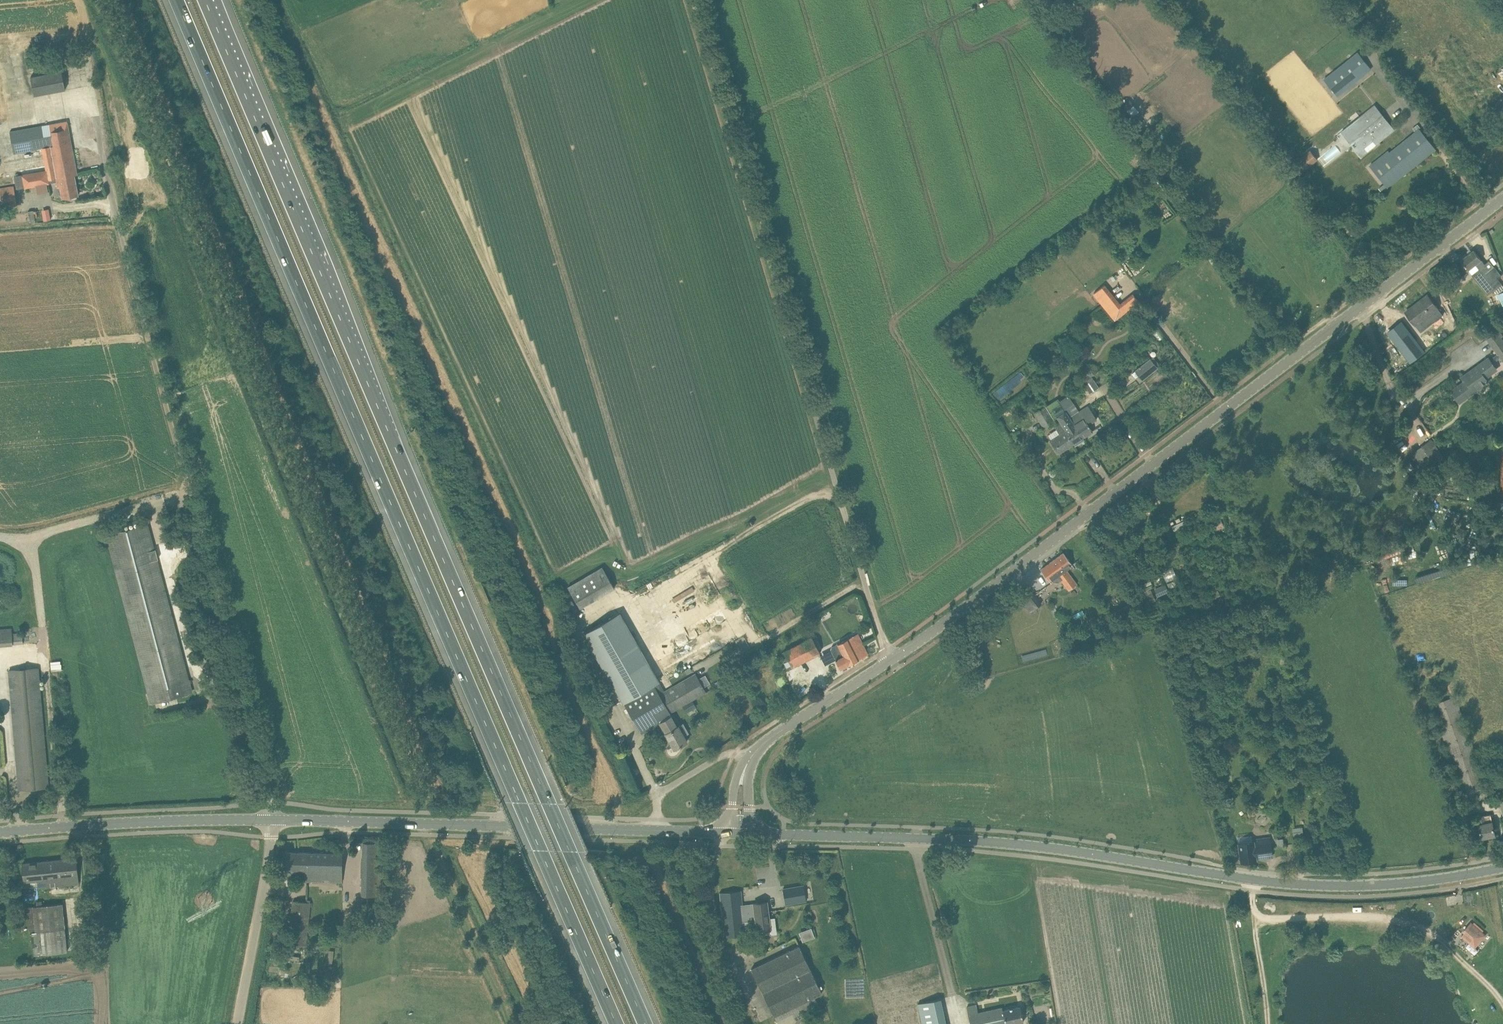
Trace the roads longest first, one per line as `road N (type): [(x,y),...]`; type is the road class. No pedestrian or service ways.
road 1 (motorway): [(175,0),(619,1023)]
road 2 (motorway): [(648,1023),(206,0)]
road 3 (tertiary): [(889,662),(1502,196)]
road 4 (tertiary): [(1502,868),(1437,881),(1290,885),(1029,845),(741,832)]
road 5 (unclassified): [(889,662),(696,0)]
road 6 (unclassified): [(272,819),(122,217)]
road 7 (tertiary): [(658,830),(272,819)]
road 8 (track): [(1254,914),(1357,918),(1432,932),(1502,998)]
road 9 (tertiary): [(272,819),(0,832)]
road 10 (unclassified): [(236,1023),(272,819)]
road 11 (tertiary): [(748,761),(889,662)]
road 12 (track): [(1271,1023),(1250,879)]
road 13 (unclassified): [(748,761),(726,755),(657,799),(658,830)]

